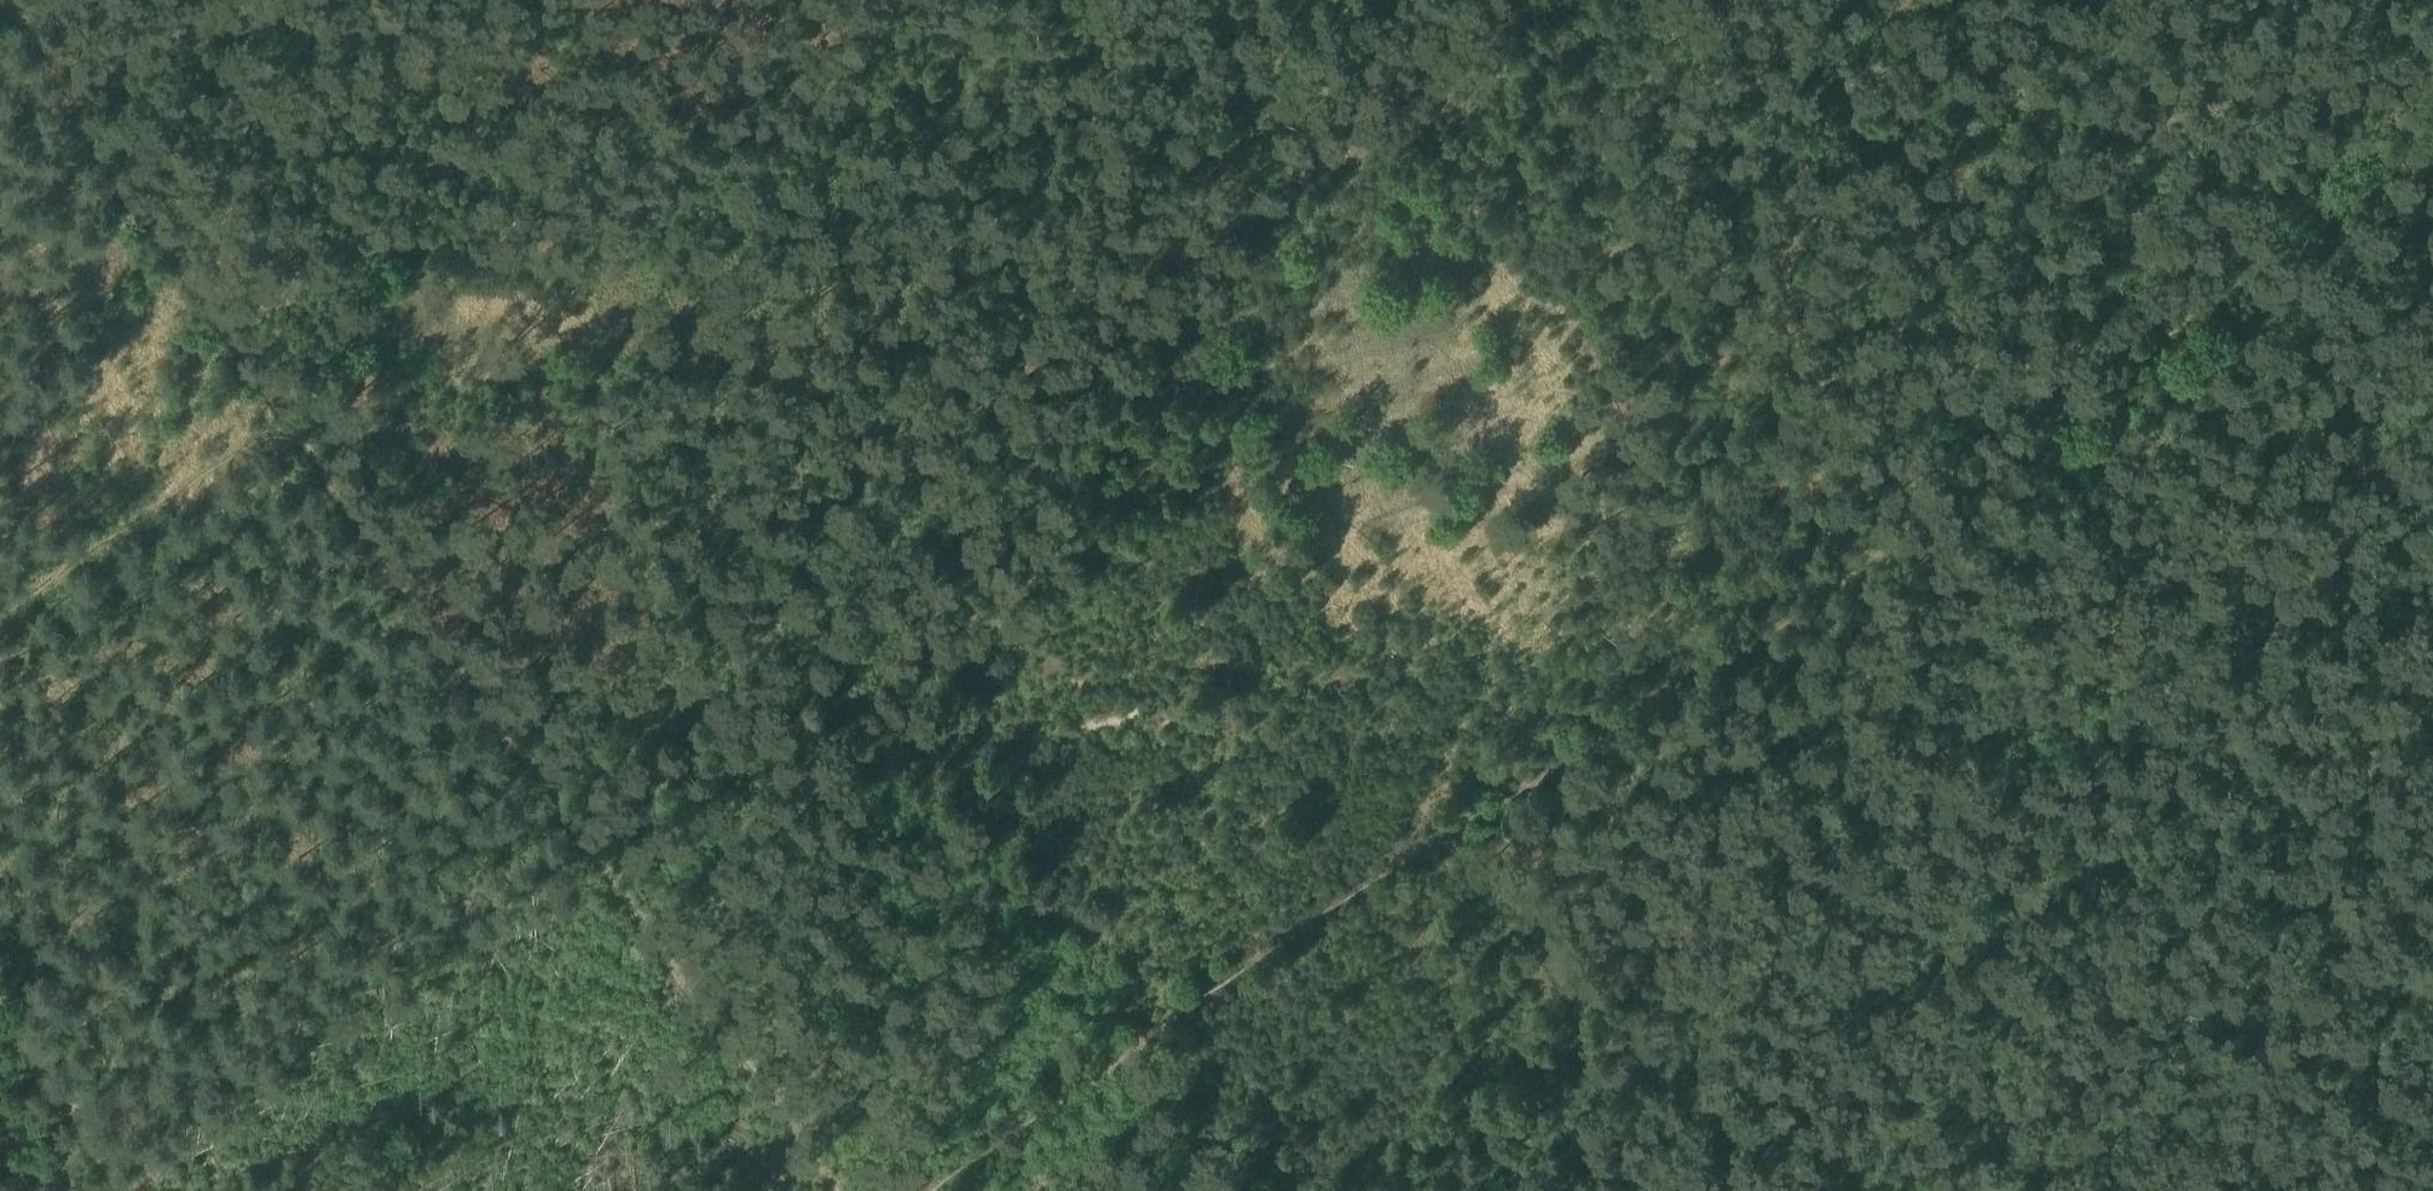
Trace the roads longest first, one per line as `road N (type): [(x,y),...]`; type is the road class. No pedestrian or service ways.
road 1 (track): [(136,1190),(0,998)]

